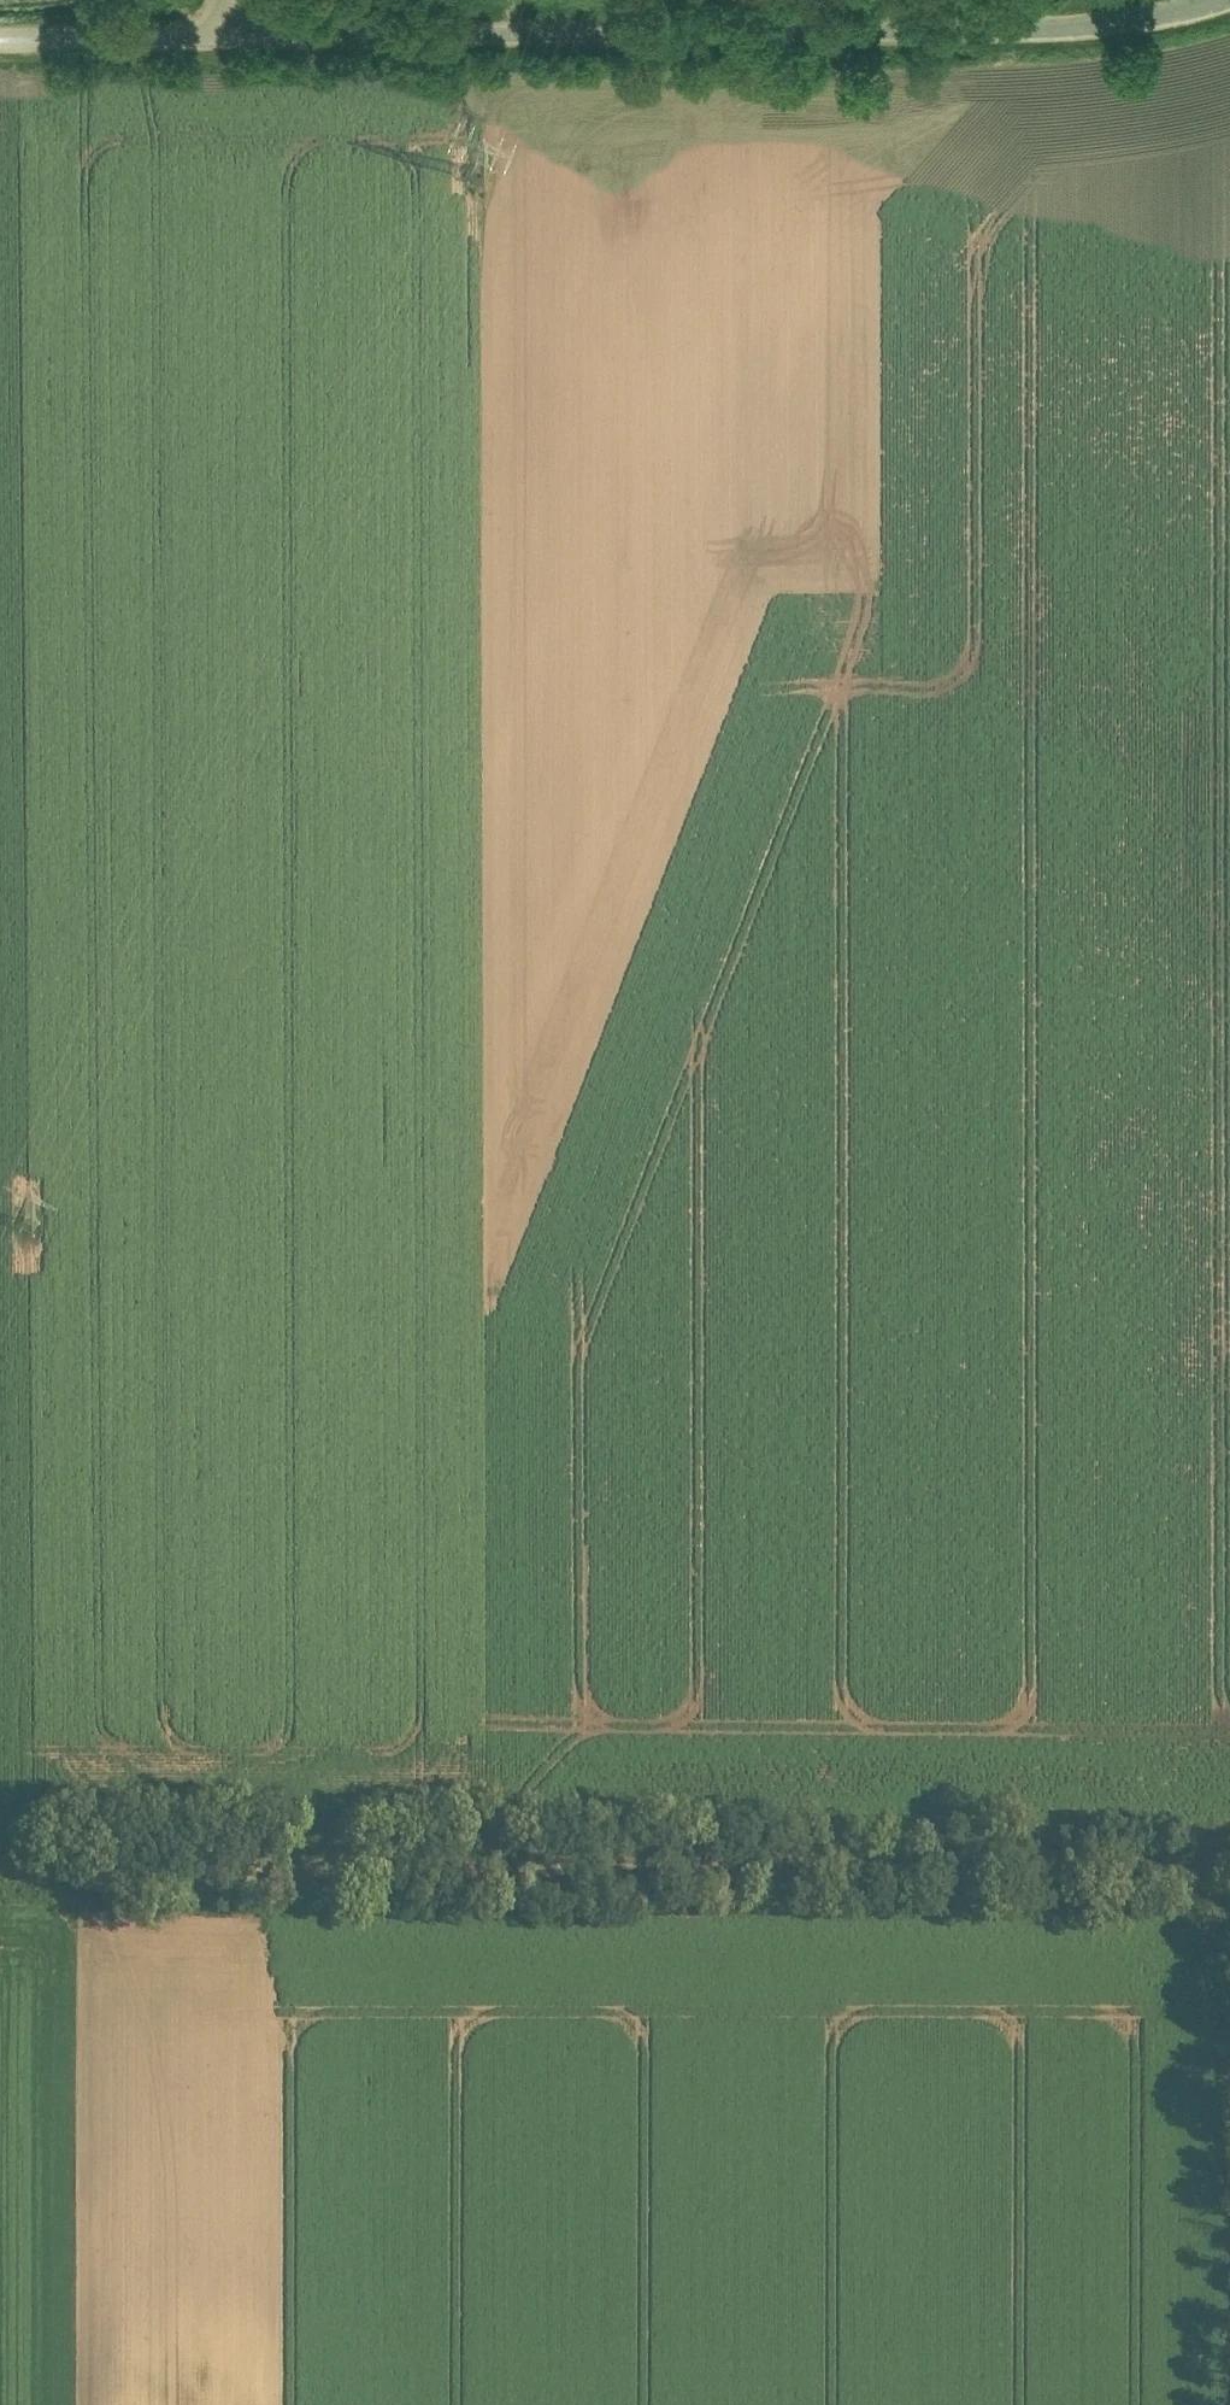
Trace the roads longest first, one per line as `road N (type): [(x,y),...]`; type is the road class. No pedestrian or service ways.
road 1 (track): [(1229,1879),(0,1872)]
road 2 (unclassified): [(1187,0),(1083,24),(229,26)]
road 3 (unclassified): [(229,26),(0,37)]

